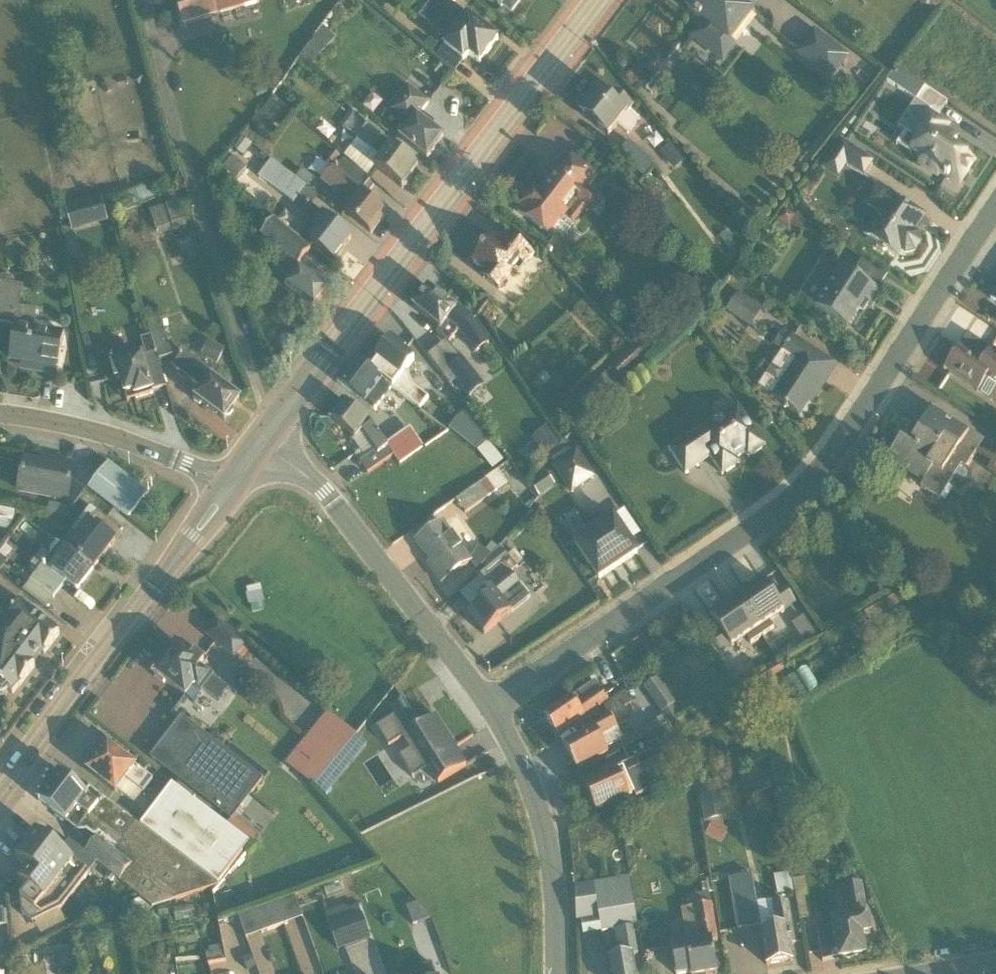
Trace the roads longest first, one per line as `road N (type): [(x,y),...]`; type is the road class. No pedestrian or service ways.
road 1 (residential): [(995,206),(831,456),(778,512),(488,707)]
road 2 (secondary): [(261,444),(598,0)]
road 3 (secondary): [(0,787),(228,490)]
road 4 (residential): [(261,444),(323,491),(488,707)]
road 5 (residential): [(488,707),(536,794),(550,848),(558,973)]
road 6 (residential): [(0,415),(107,436),(187,464),(228,490)]

